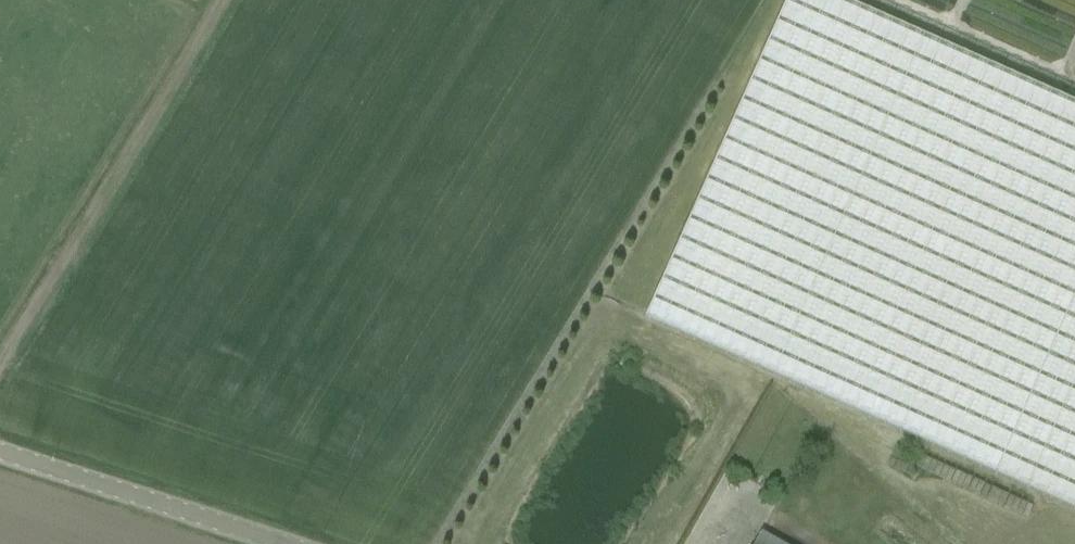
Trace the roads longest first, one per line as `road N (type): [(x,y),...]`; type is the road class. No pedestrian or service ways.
road 1 (unclassified): [(284,543),(0,452)]

